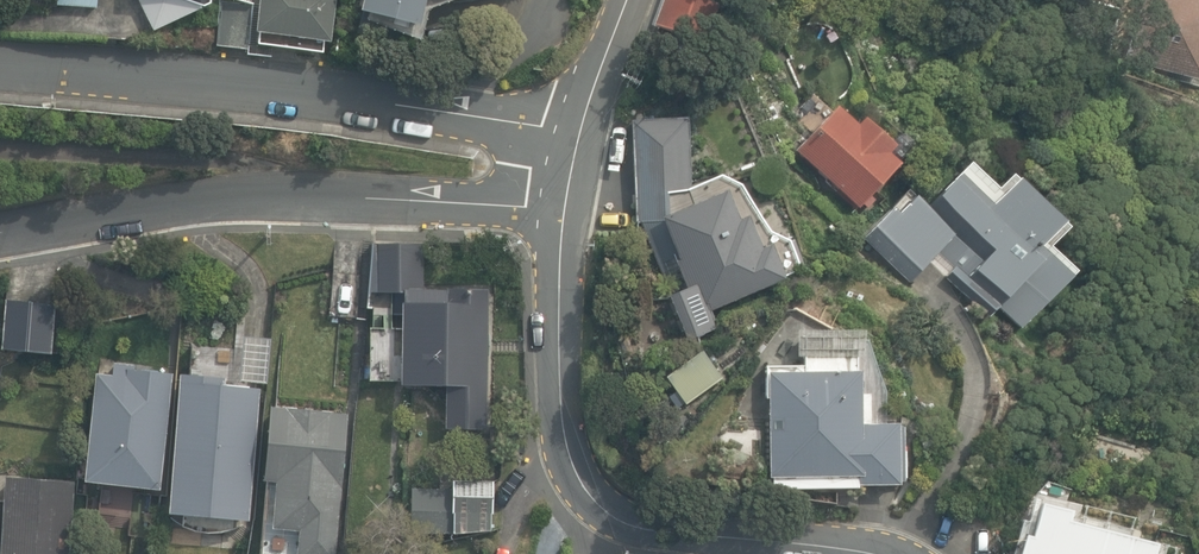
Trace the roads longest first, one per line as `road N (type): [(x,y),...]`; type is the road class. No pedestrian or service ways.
road 1 (residential): [(0,66),(580,132)]
road 2 (residential): [(867,553),(635,525),(593,504),(568,462),(558,275),(565,209)]
road 3 (residential): [(0,233),(235,195),(565,209)]
road 4 (secondary): [(925,553),(1198,261)]
road 5 (residential): [(580,132),(628,0)]

